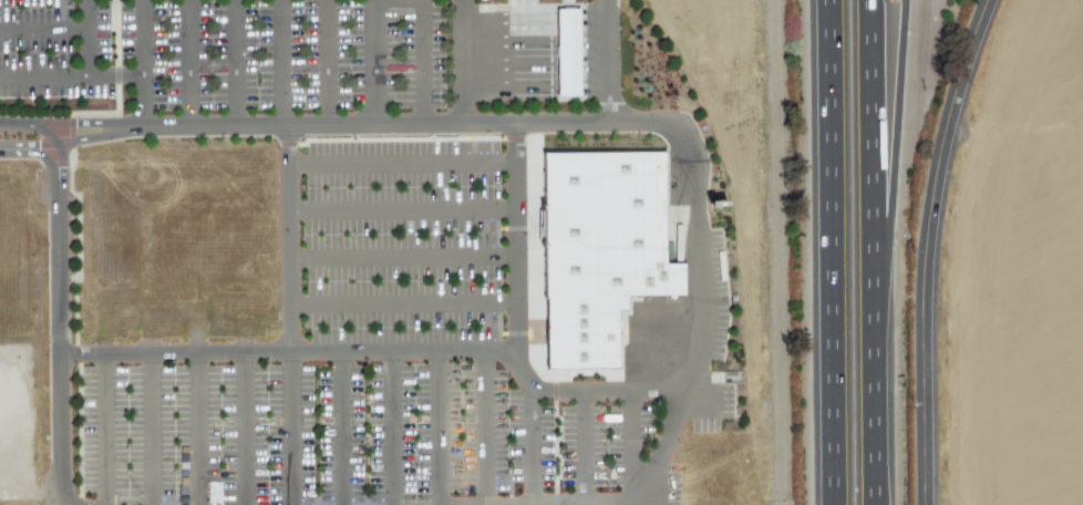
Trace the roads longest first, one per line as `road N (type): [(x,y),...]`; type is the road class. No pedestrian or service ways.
road 1 (tertiary): [(989,0),(935,187),(925,302),(926,504)]
road 2 (motorway): [(830,0),(836,504)]
road 3 (residential): [(784,504),(779,0)]
road 4 (motorway): [(877,504),(873,0)]
road 5 (motorway): [(875,271),(906,0)]

